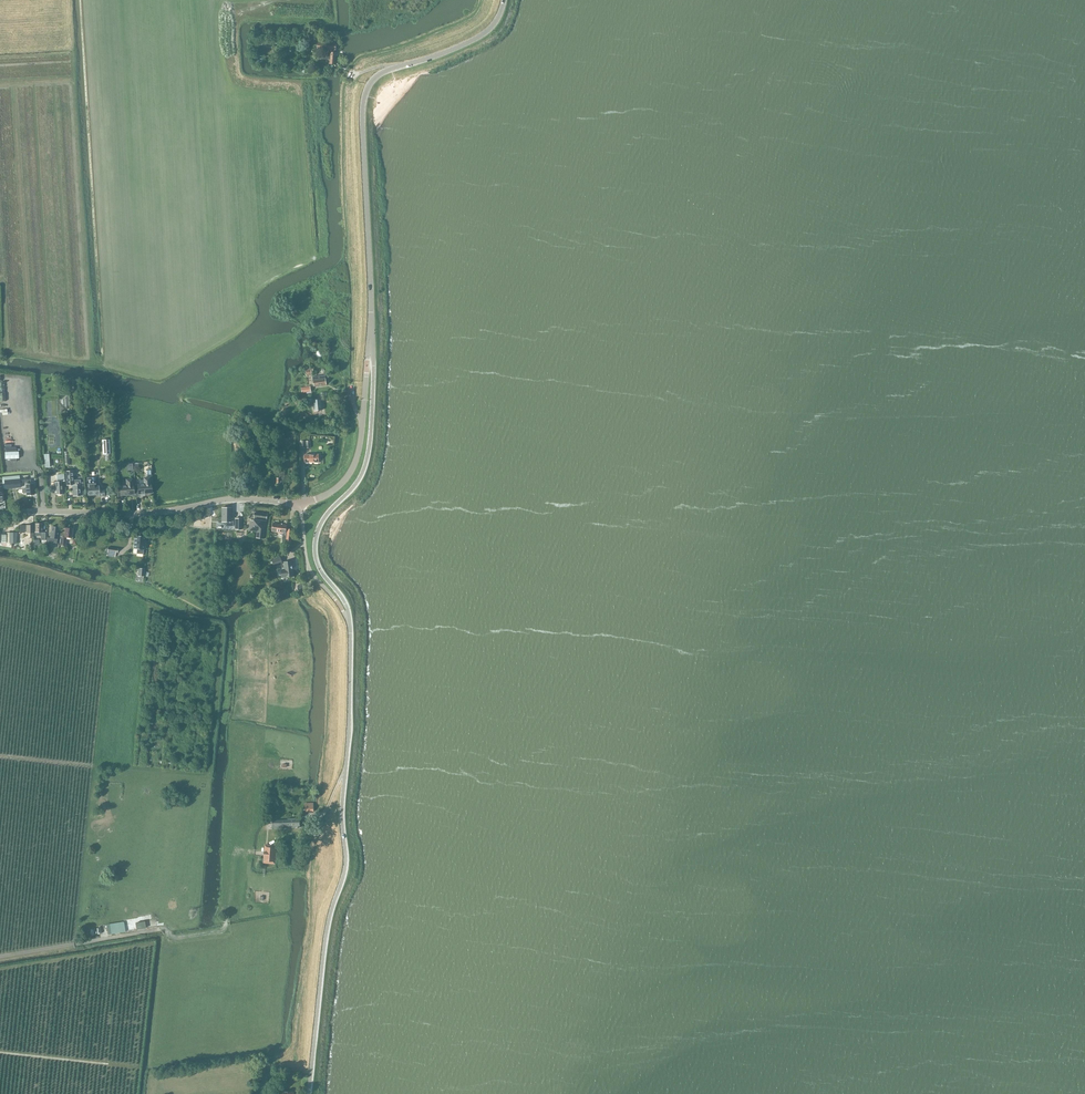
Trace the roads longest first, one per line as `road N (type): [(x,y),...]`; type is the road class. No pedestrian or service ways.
road 1 (tertiary): [(309,1093),(326,937),(346,864),(350,626)]
road 2 (tertiary): [(371,328),(367,88),(386,71),(484,33),(504,0)]
road 3 (tertiary): [(350,626),(315,547),(322,521),(368,457),(371,328)]
road 4 (tertiary): [(0,515),(161,513),(237,499),(300,504)]
road 5 (tertiary): [(300,504),(337,487),(357,459),(371,328)]
road 6 (tertiary): [(350,626),(308,567),(300,504)]

